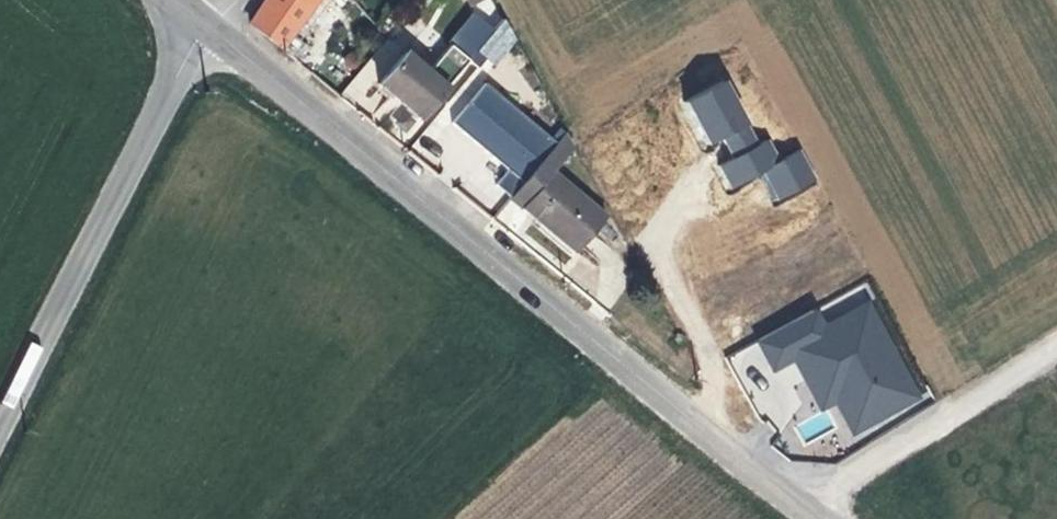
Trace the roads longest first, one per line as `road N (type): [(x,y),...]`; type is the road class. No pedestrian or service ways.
road 1 (tertiary): [(205,27),(823,518)]
road 2 (tertiary): [(0,424),(205,27)]

